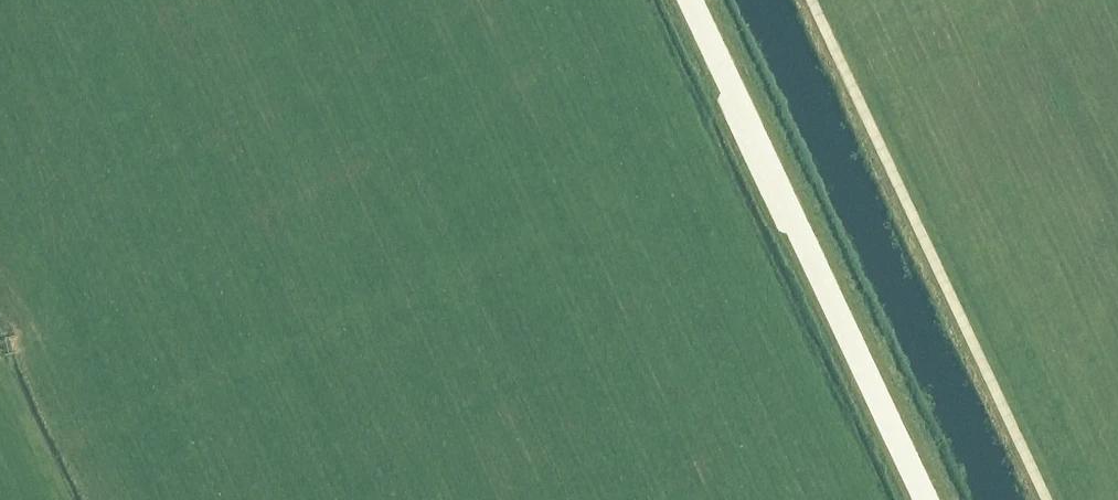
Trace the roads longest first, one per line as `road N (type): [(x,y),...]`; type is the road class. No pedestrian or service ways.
road 1 (tertiary): [(923,499),(687,0)]

